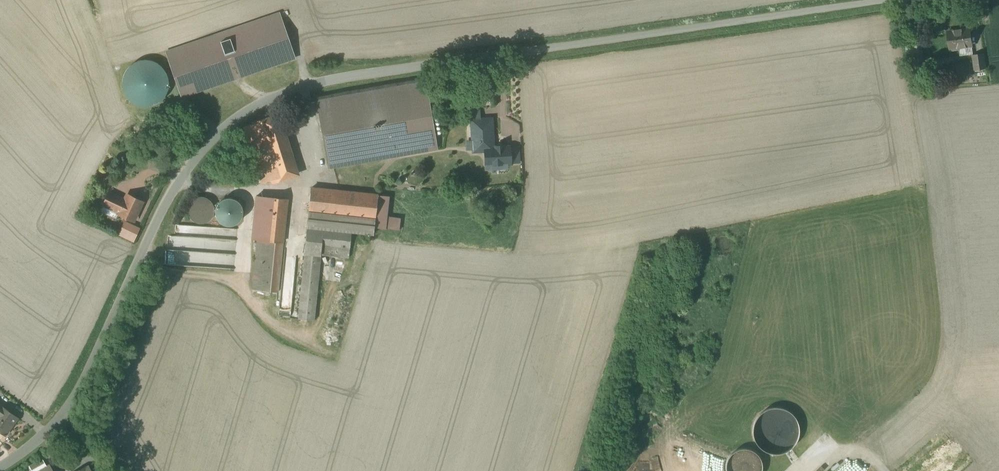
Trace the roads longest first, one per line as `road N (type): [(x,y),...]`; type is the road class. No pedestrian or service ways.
road 1 (unclassified): [(899,0),(366,76),(260,107),(227,128),(172,197),(72,407),(0,469)]

